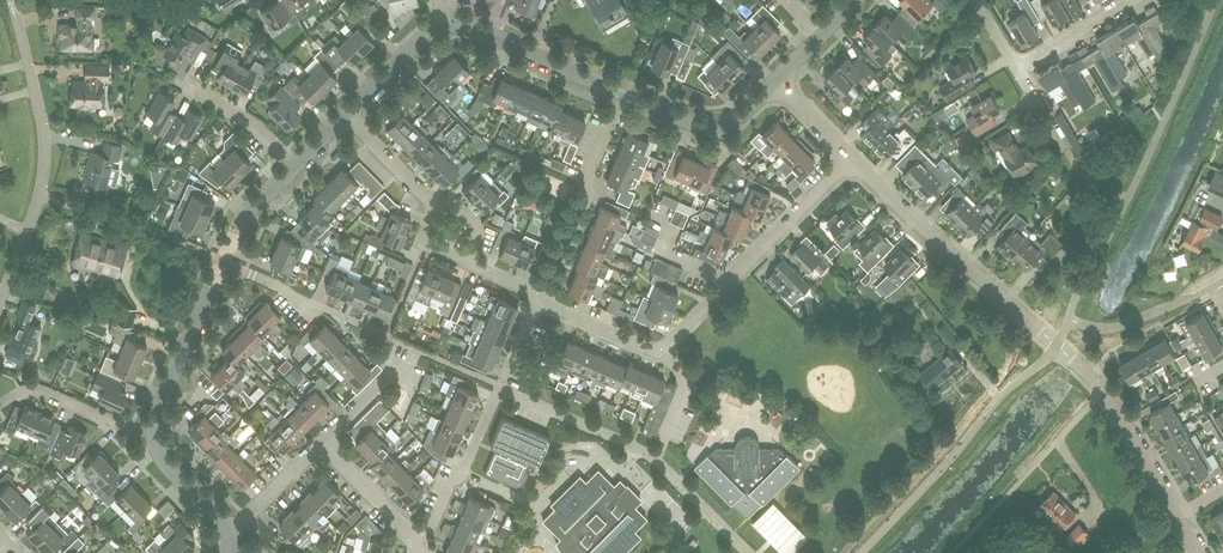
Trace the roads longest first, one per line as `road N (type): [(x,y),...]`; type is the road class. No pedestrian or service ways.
road 1 (residential): [(1176,514),(1103,390),(851,157)]
road 2 (residential): [(0,297),(43,172),(41,124),(10,0)]
road 3 (residential): [(851,157),(668,341)]
road 4 (unclassified): [(442,27),(467,27),(626,96)]
road 5 (unclassified): [(153,431),(221,261)]
road 6 (residential): [(416,542),(464,469),(498,386)]
road 7 (unclassified): [(626,96),(693,122),(722,122),(776,75)]
road 8 (residential): [(153,431),(131,429),(33,388),(0,402)]
road 9 (residential): [(668,341),(653,351),(536,297)]
road 10 (residential): [(416,542),(320,447)]
road 11 (unclassified): [(344,117),(423,36),(442,27)]
road 12 (residential): [(343,316),(221,261)]
road 13 (residential): [(1018,67),(1131,0)]
road 14 (residential): [(295,166),(252,116),(194,87)]
road 15 (residential): [(229,535),(168,467),(153,431)]
road 16 (residential): [(229,535),(241,512),(320,447)]
road 17 (unclassified): [(221,261),(242,219),(295,166)]

